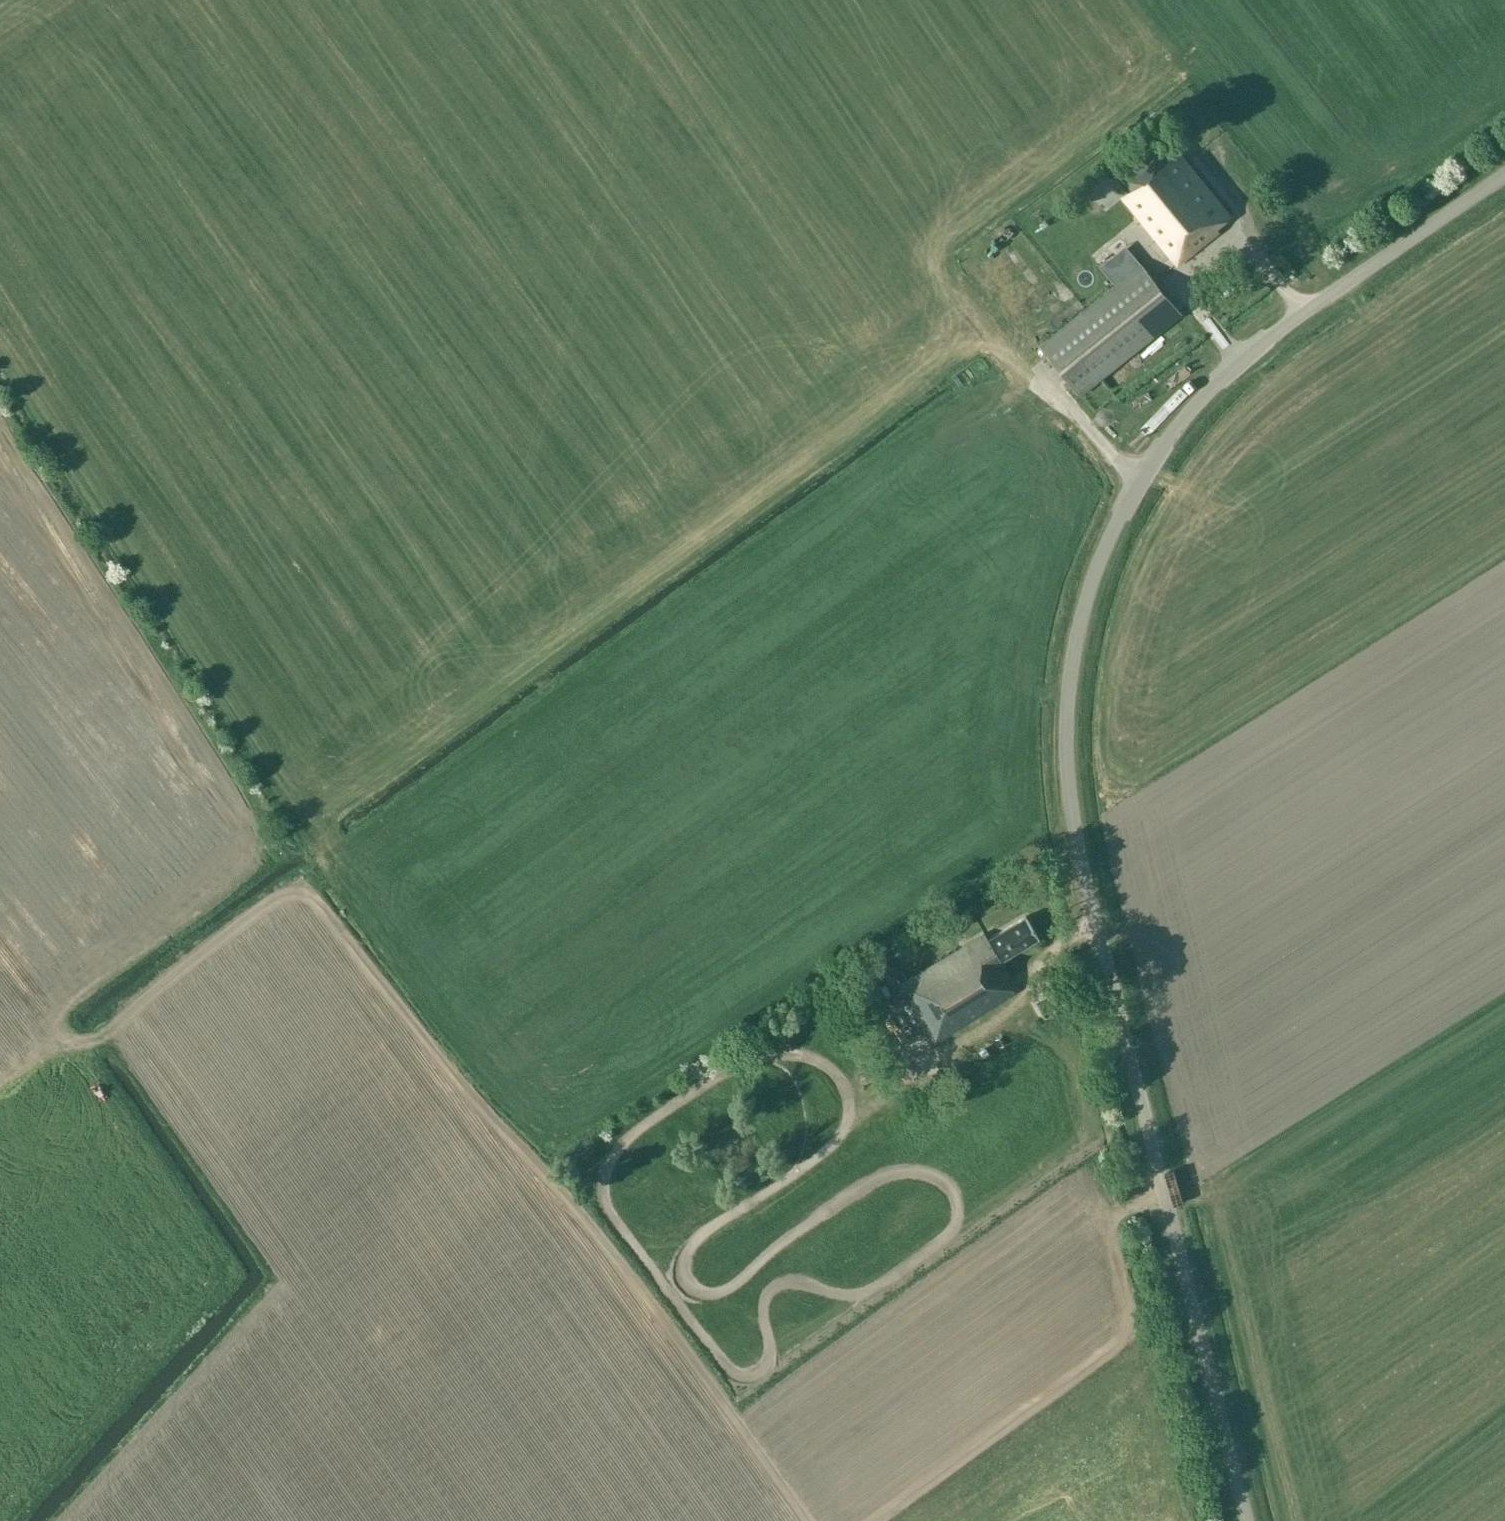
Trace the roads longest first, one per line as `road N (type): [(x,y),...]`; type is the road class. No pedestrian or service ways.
road 1 (unclassified): [(1247,1520),(1075,833),(1066,739),(1075,646),(1118,519),(1206,393),(1285,324),(1504,174)]

